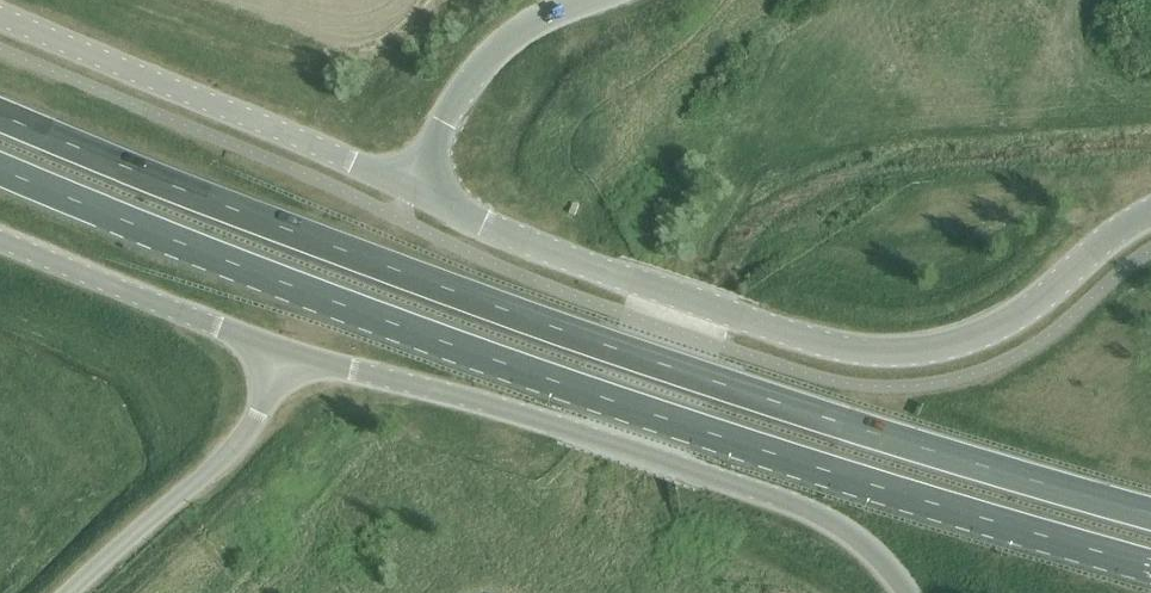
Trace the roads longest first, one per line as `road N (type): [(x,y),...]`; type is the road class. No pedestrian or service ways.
road 1 (trunk): [(1150,512),(831,419),(535,319),(277,228),(0,114)]
road 2 (trunk): [(0,167),(515,370),(1150,564)]
road 3 (unclassified): [(1150,210),(1004,328),(957,345),(882,356),(724,316),(479,223),(418,187)]
road 4 (unclassified): [(289,357),(458,396),(806,506),(872,555),(906,592)]
road 5 (unclassified): [(418,187),(0,17)]
road 6 (unclassified): [(74,592),(237,447),(289,357)]
road 7 (unclassified): [(0,242),(289,357)]
road 8 (unclassified): [(418,187),(470,79),(512,36),(582,0)]

